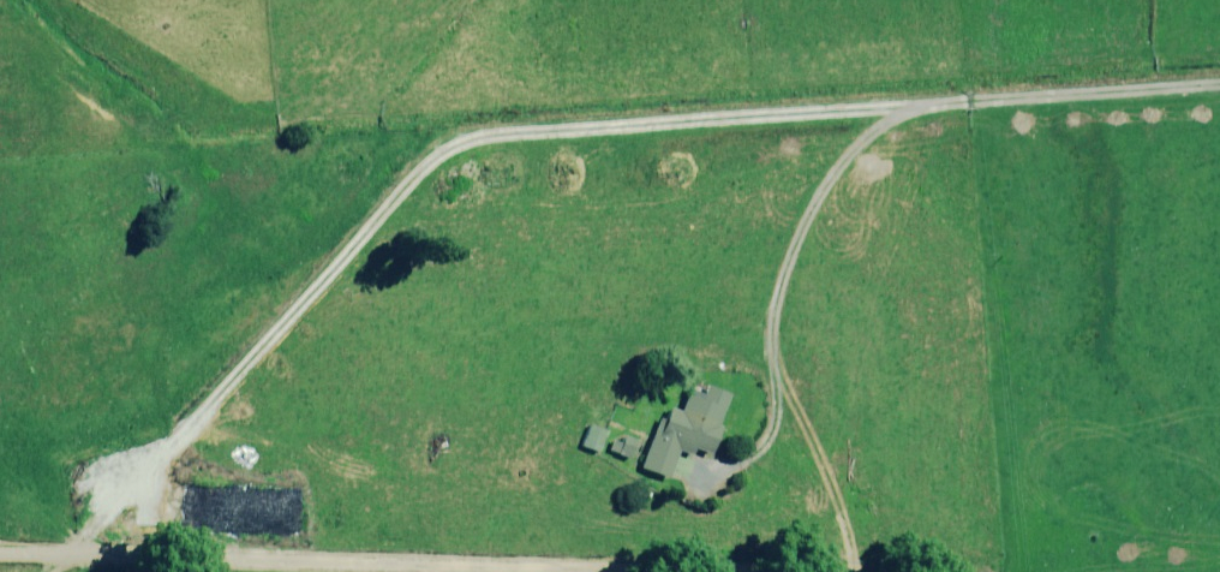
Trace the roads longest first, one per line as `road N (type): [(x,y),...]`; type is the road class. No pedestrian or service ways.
road 1 (track): [(915,107),(494,133),(458,144),(423,167),(74,554)]
road 2 (track): [(596,571),(0,552)]

